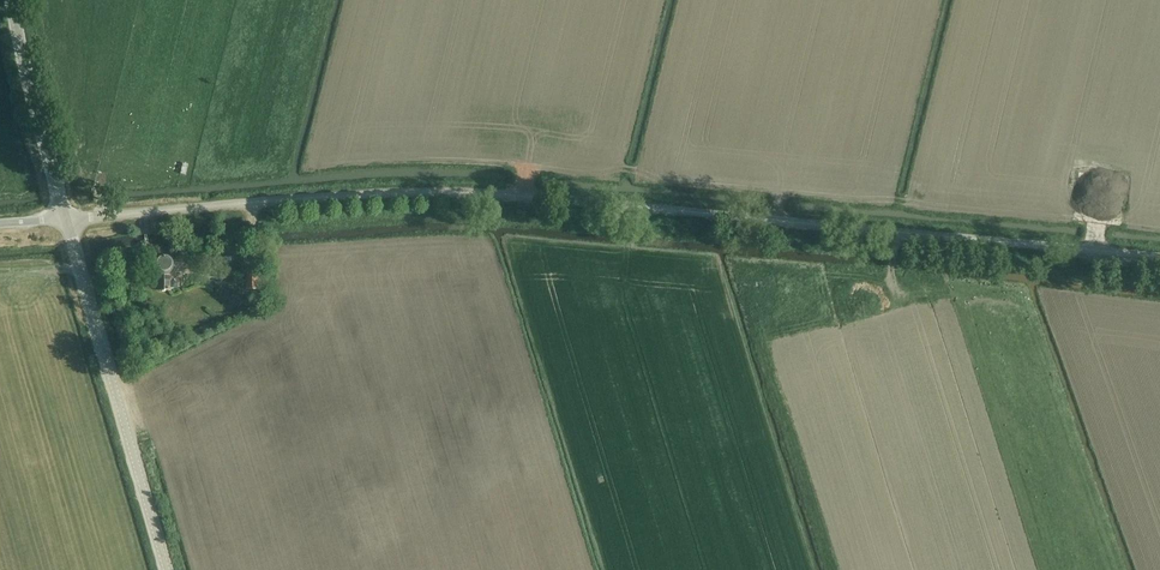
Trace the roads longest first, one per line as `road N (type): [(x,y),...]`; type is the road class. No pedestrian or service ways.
road 1 (unclassified): [(1159,259),(487,194),(286,200),(66,221)]
road 2 (tertiary): [(166,569),(66,221)]
road 3 (tertiary): [(66,221),(14,0)]

